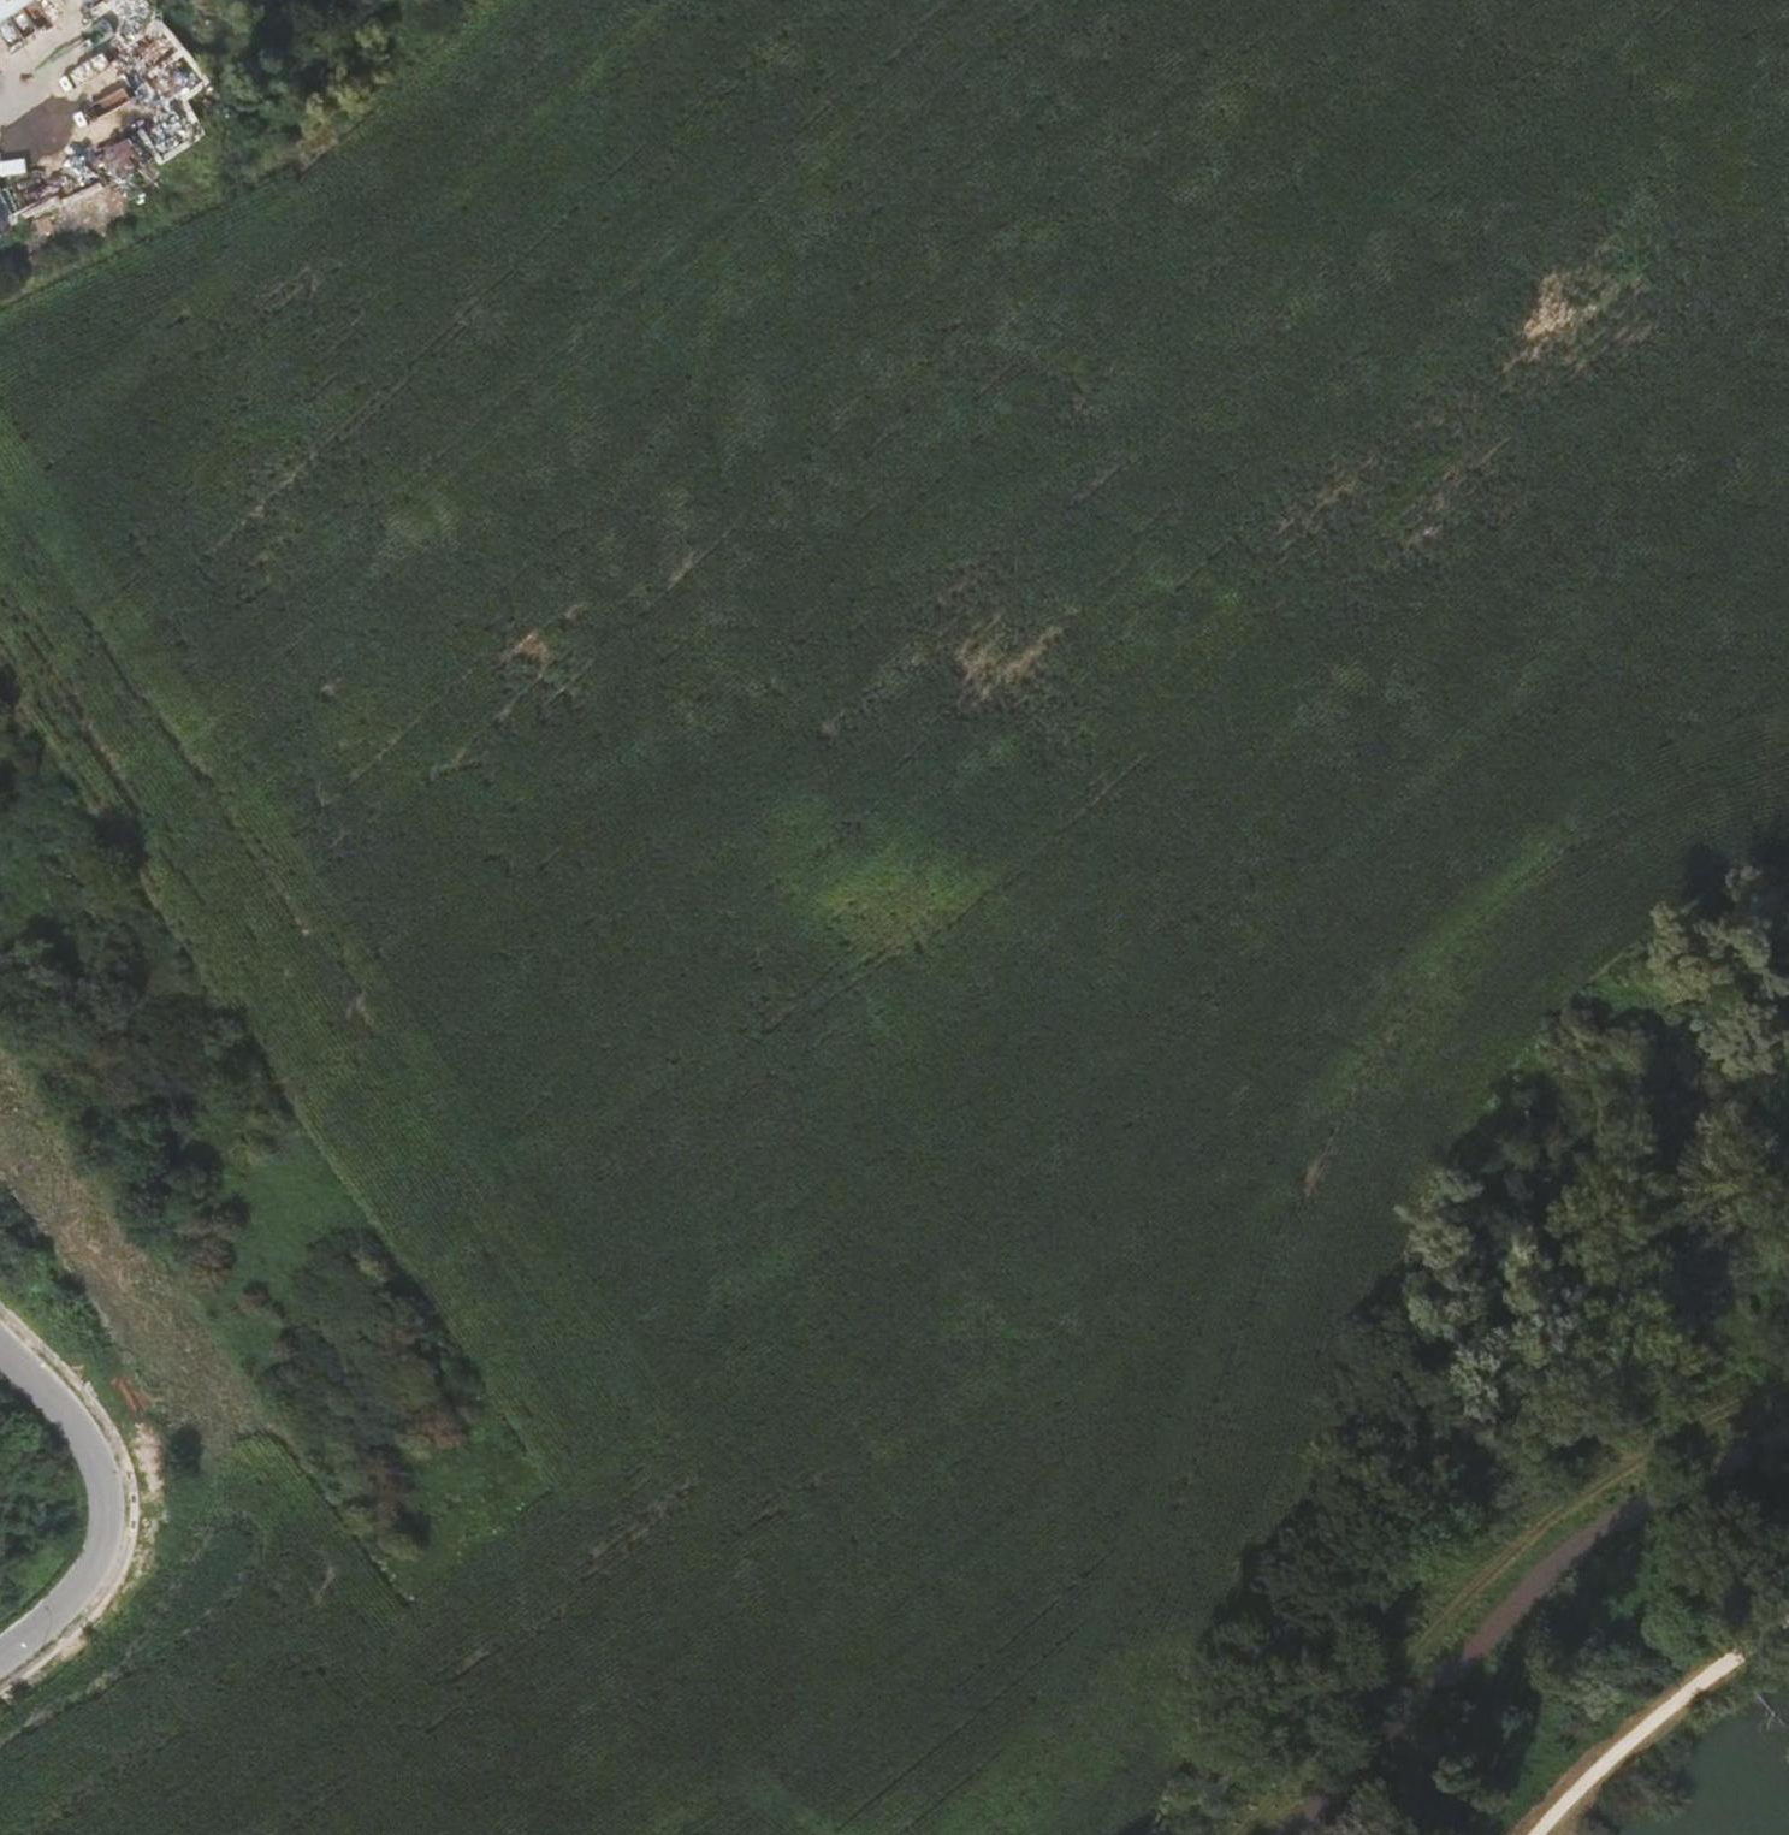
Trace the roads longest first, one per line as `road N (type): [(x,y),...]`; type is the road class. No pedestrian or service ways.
road 1 (track): [(1277,1834),(1617,1459),(1788,1394)]
road 2 (track): [(444,0),(249,126),(0,257)]
road 3 (unclassified): [(0,1348),(84,1438),(108,1510),(94,1569),(53,1617),(0,1655)]

